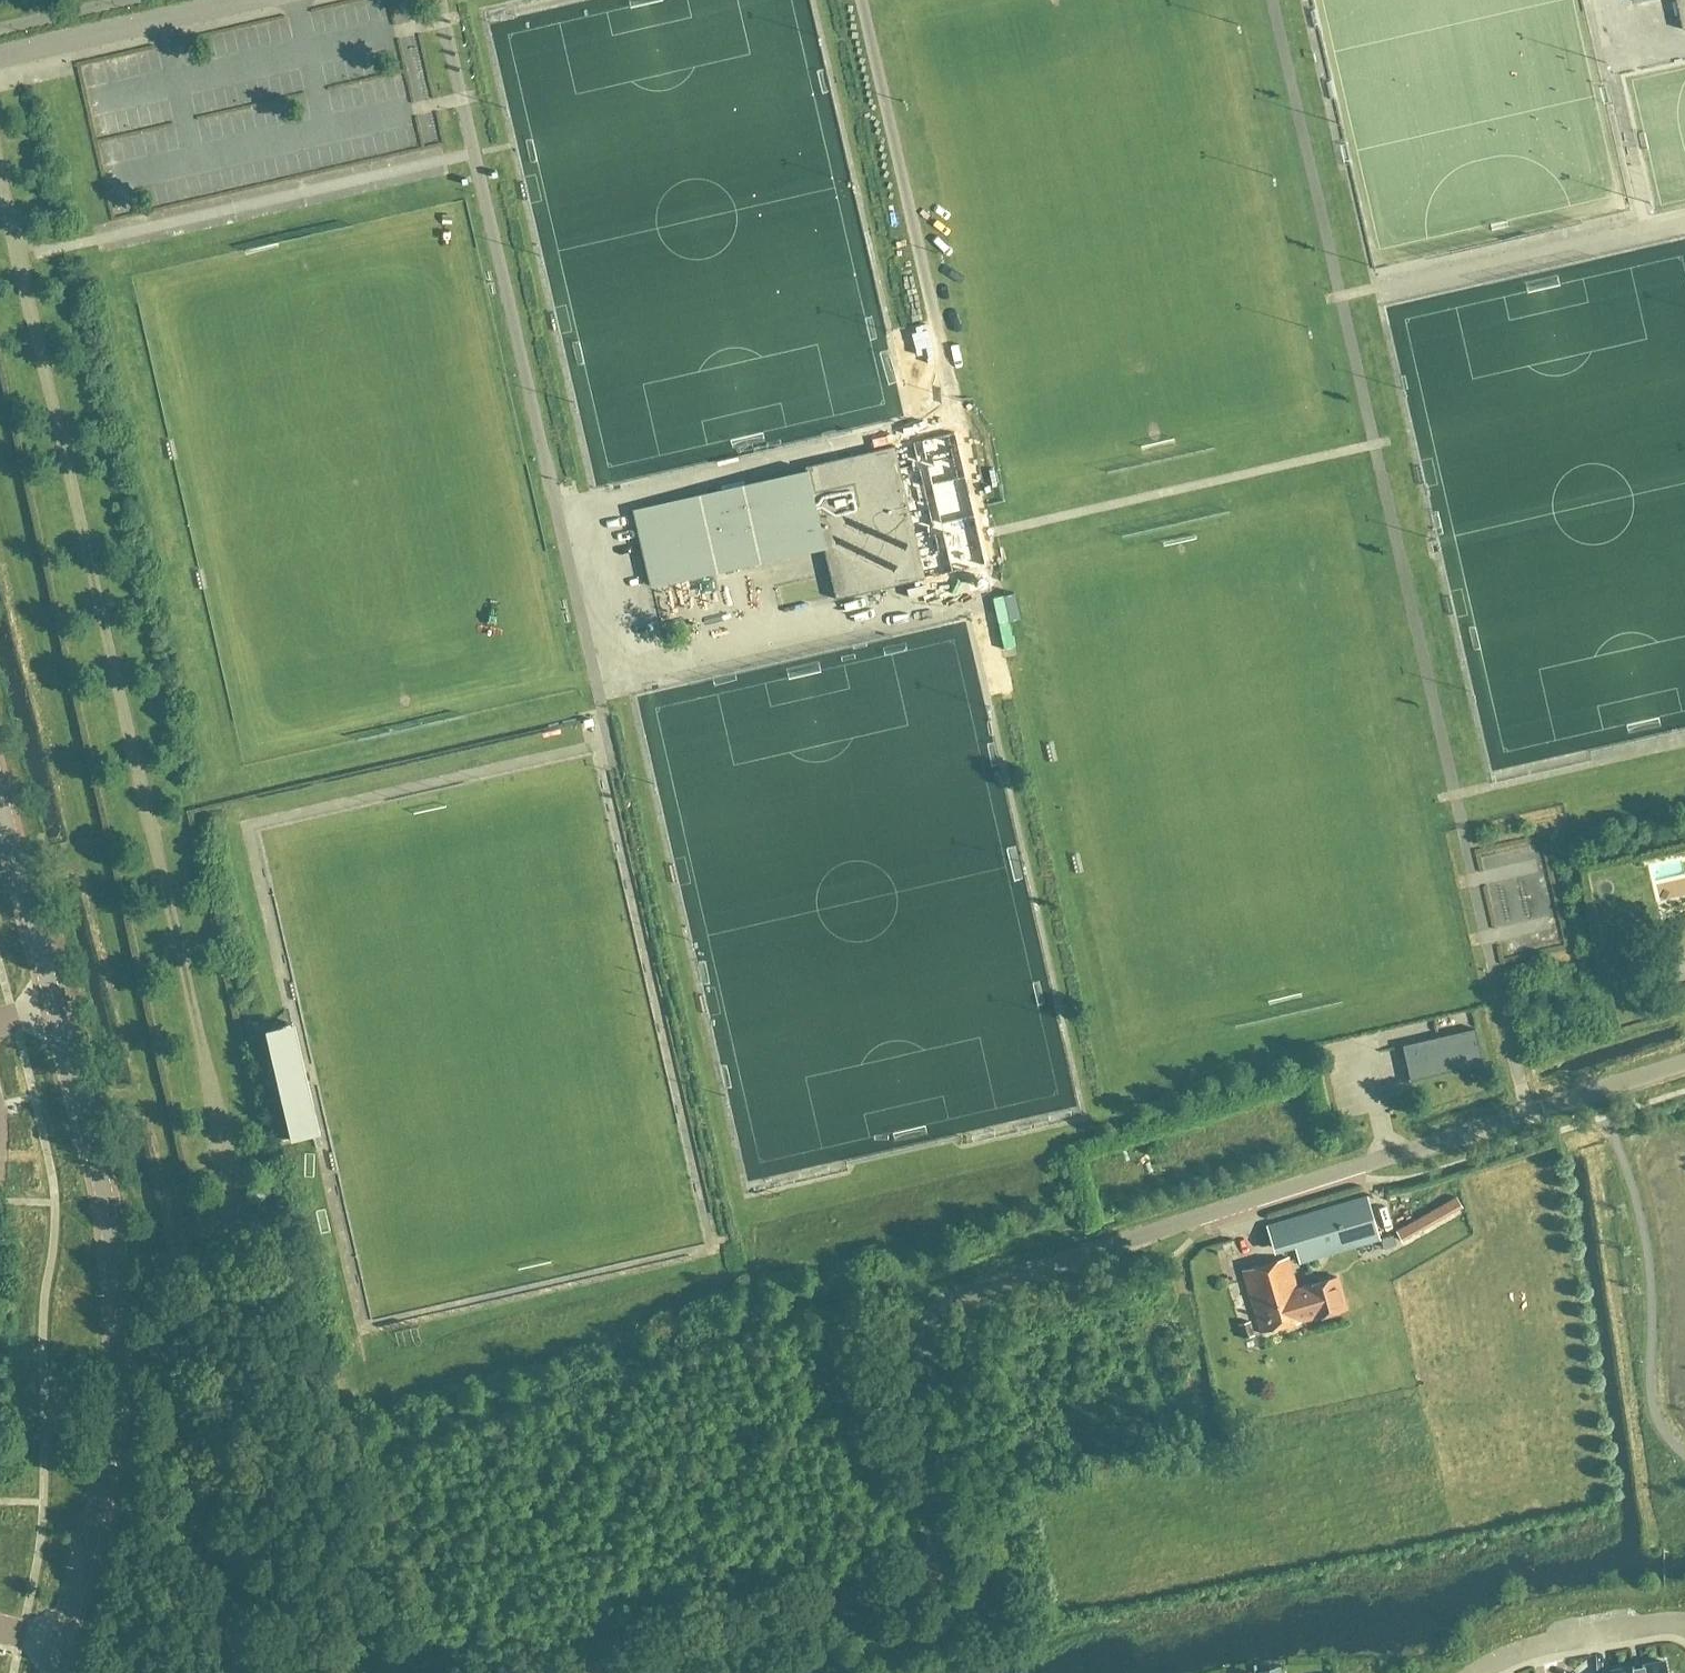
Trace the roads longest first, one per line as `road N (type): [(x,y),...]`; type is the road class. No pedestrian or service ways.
road 1 (residential): [(620,1672),(886,1597),(933,1569),(942,1514),(915,1367),(918,1339),(941,1307),(1684,1060)]
road 2 (residential): [(65,1641),(101,1505),(119,1369),(106,1200),(53,1007)]
road 3 (residential): [(1480,1672),(1545,1643),(1684,1624)]
road 4 (residential): [(53,1007),(0,806)]

